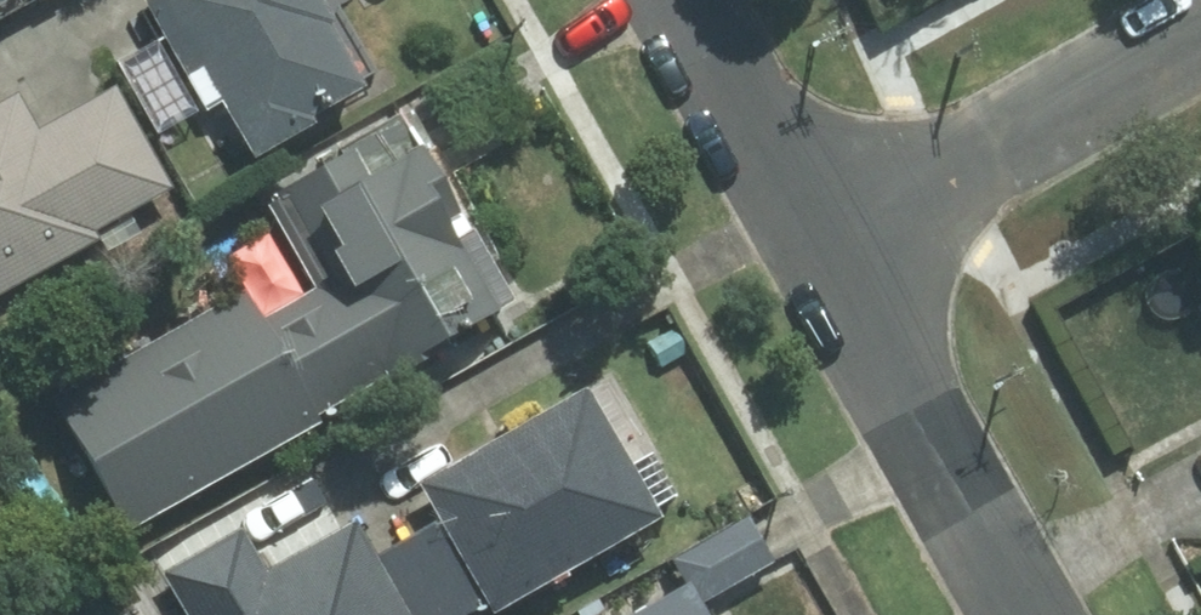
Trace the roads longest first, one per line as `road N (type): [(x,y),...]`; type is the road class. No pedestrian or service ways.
road 1 (residential): [(827,253),(1200,39)]
road 2 (residential): [(1029,614),(827,253)]
road 3 (residential): [(827,253),(683,0)]

